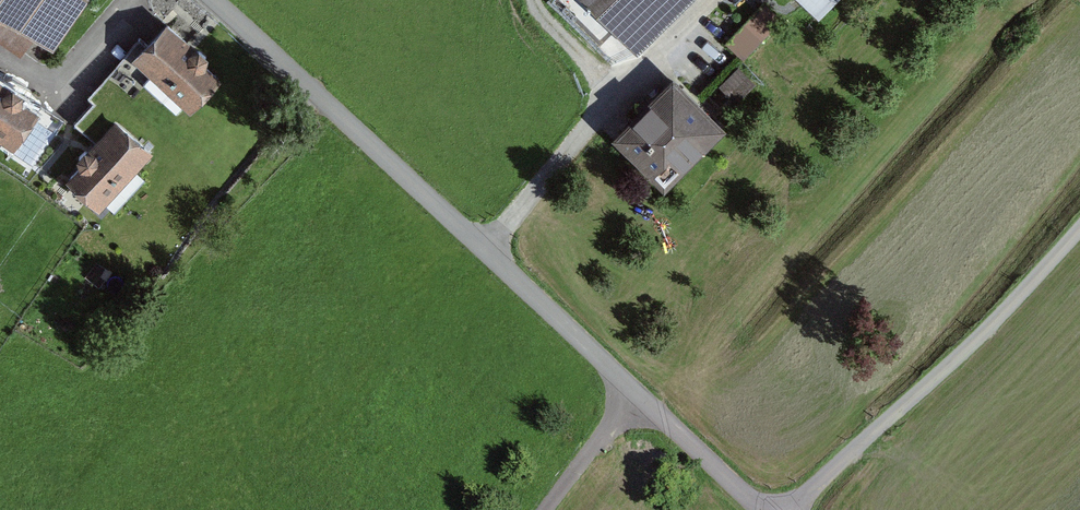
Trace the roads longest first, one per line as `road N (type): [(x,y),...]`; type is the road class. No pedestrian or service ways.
road 1 (unclassified): [(761,509),(211,0)]
road 2 (track): [(799,509),(987,338),(1079,233)]
road 3 (residential): [(125,0),(59,76),(33,74),(0,50)]
road 4 (track): [(549,509),(636,396)]

